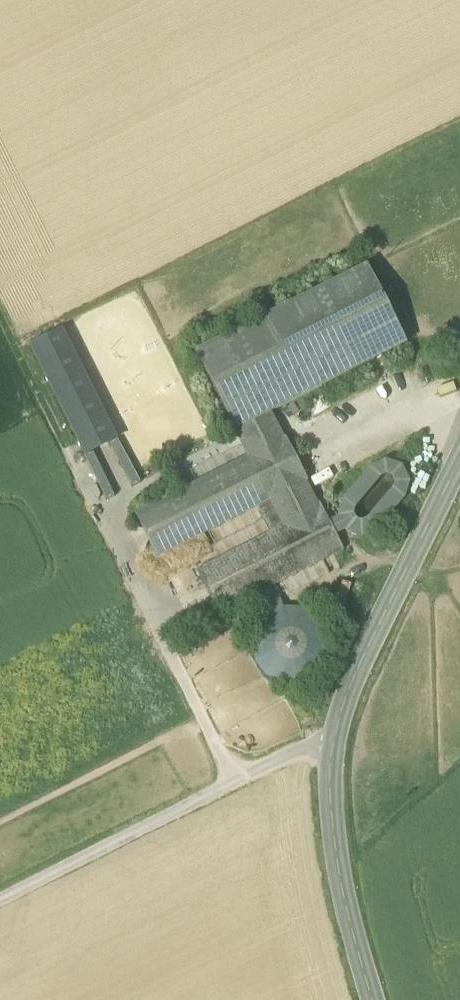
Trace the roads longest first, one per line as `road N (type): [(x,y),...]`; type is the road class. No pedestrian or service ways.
road 1 (tertiary): [(373,999),(343,889),(332,801),(338,737),(346,703),(459,471)]
road 2 (track): [(244,458),(139,509),(129,545),(248,780)]
road 3 (track): [(338,737),(0,913)]
road 4 (track): [(0,292),(129,545)]

